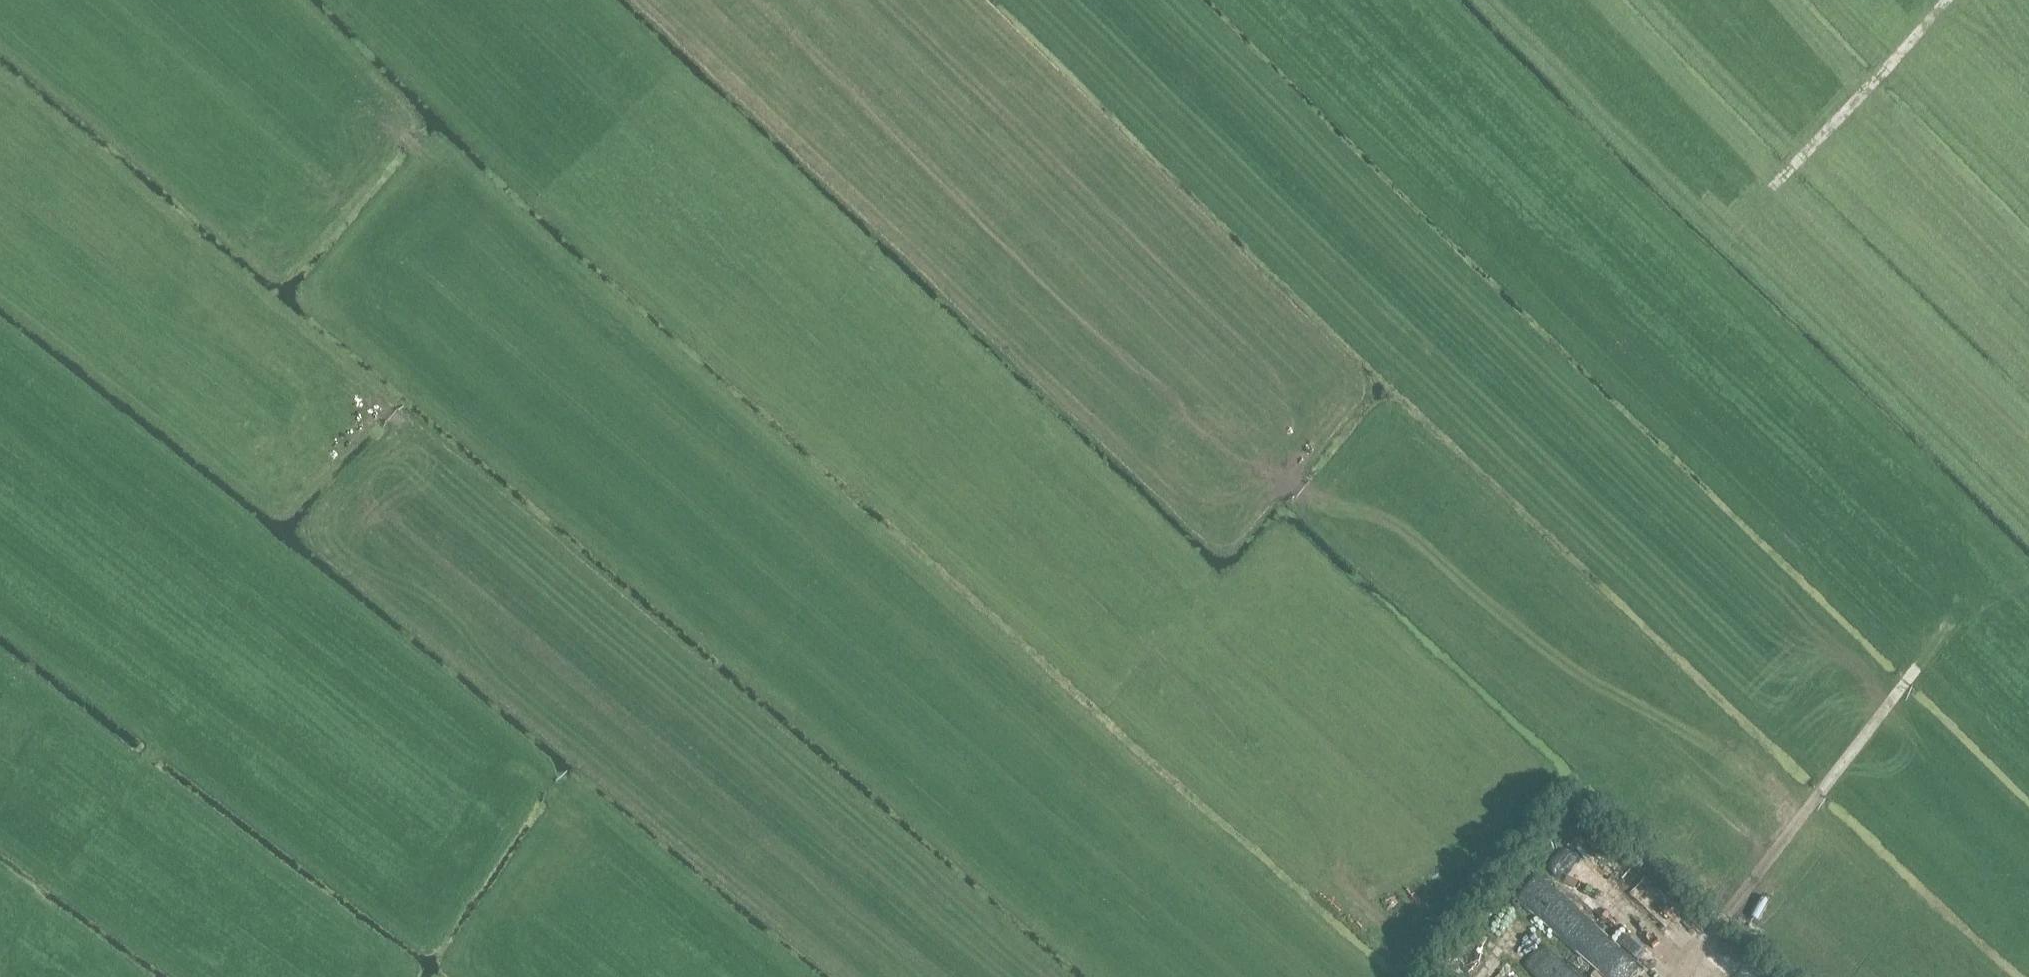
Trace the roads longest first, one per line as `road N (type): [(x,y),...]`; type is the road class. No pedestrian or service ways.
road 1 (track): [(1945,0),(1772,188)]

